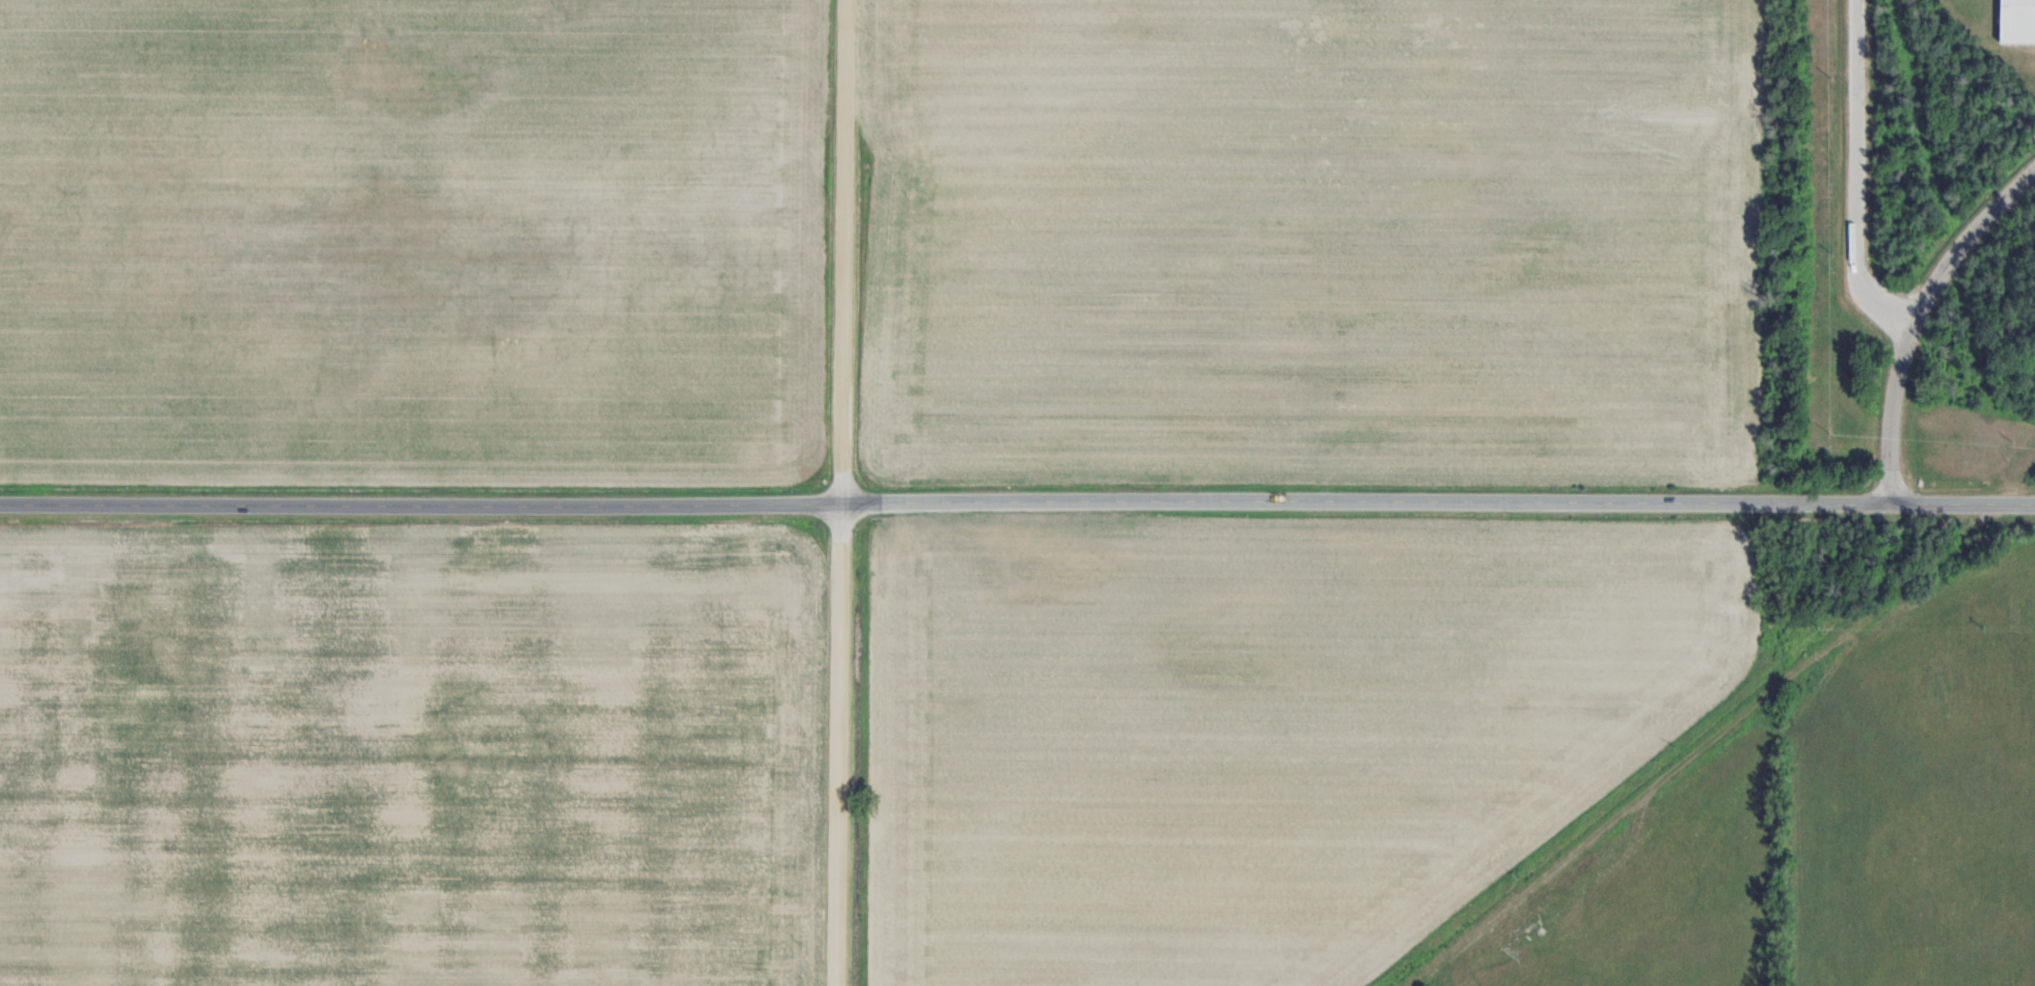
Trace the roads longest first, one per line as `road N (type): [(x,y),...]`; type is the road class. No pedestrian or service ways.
road 1 (tertiary): [(2034,506),(846,505)]
road 2 (residential): [(840,985),(851,0)]
road 3 (tertiary): [(0,504),(846,505)]

